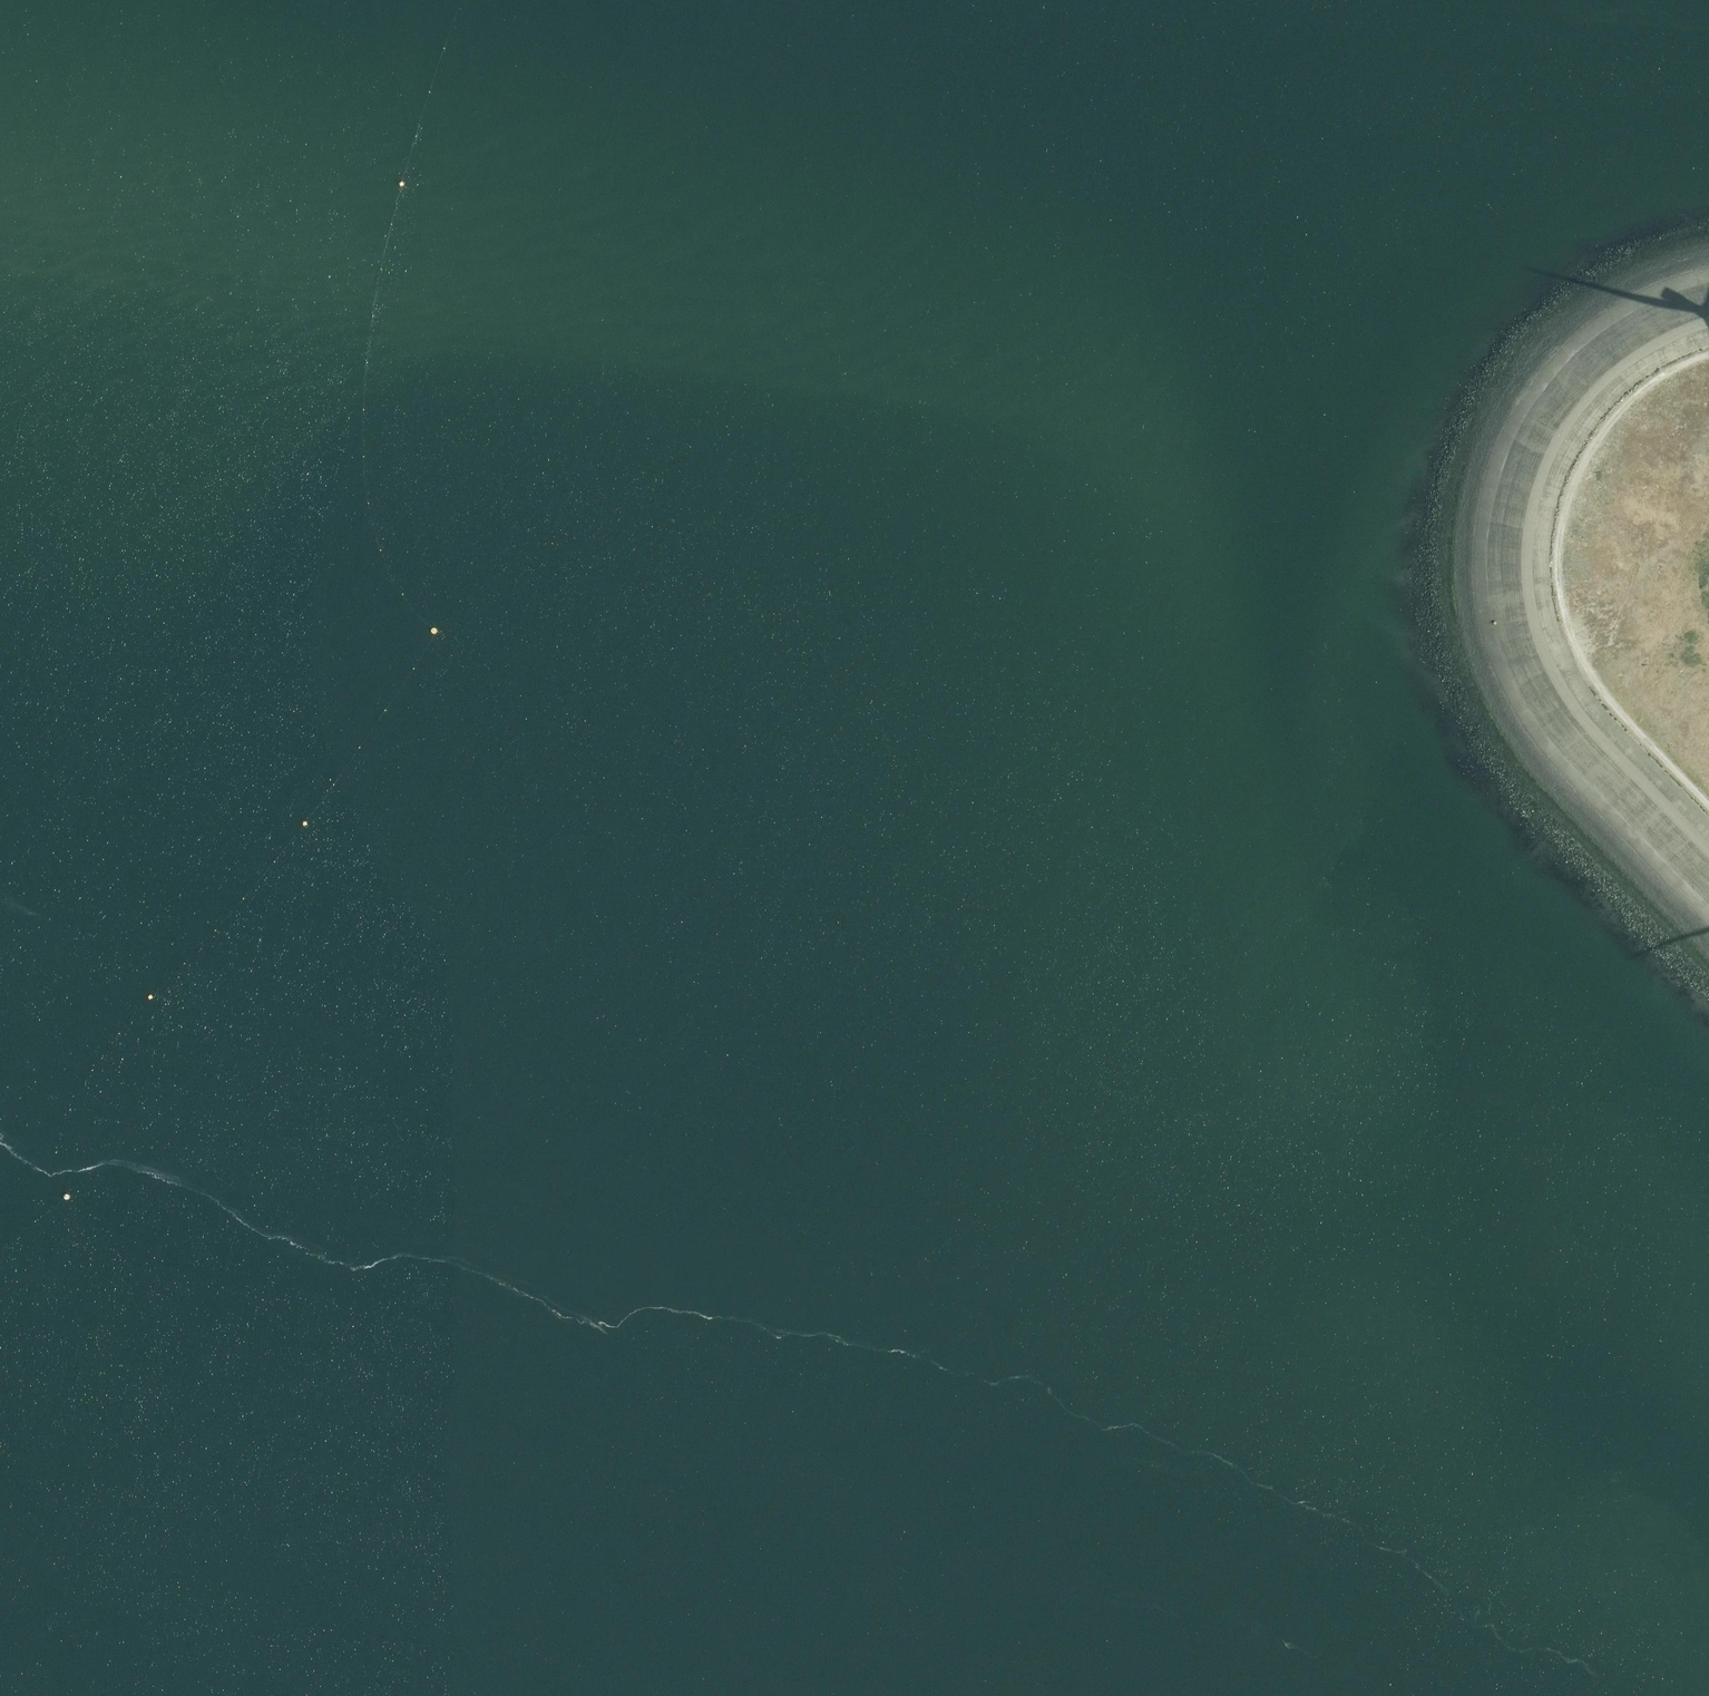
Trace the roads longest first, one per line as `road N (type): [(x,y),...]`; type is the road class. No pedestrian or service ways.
road 1 (track): [(1708,340),(1620,395),(1569,478),(1558,577),(1596,679)]
road 2 (track): [(1596,679),(1708,804)]

